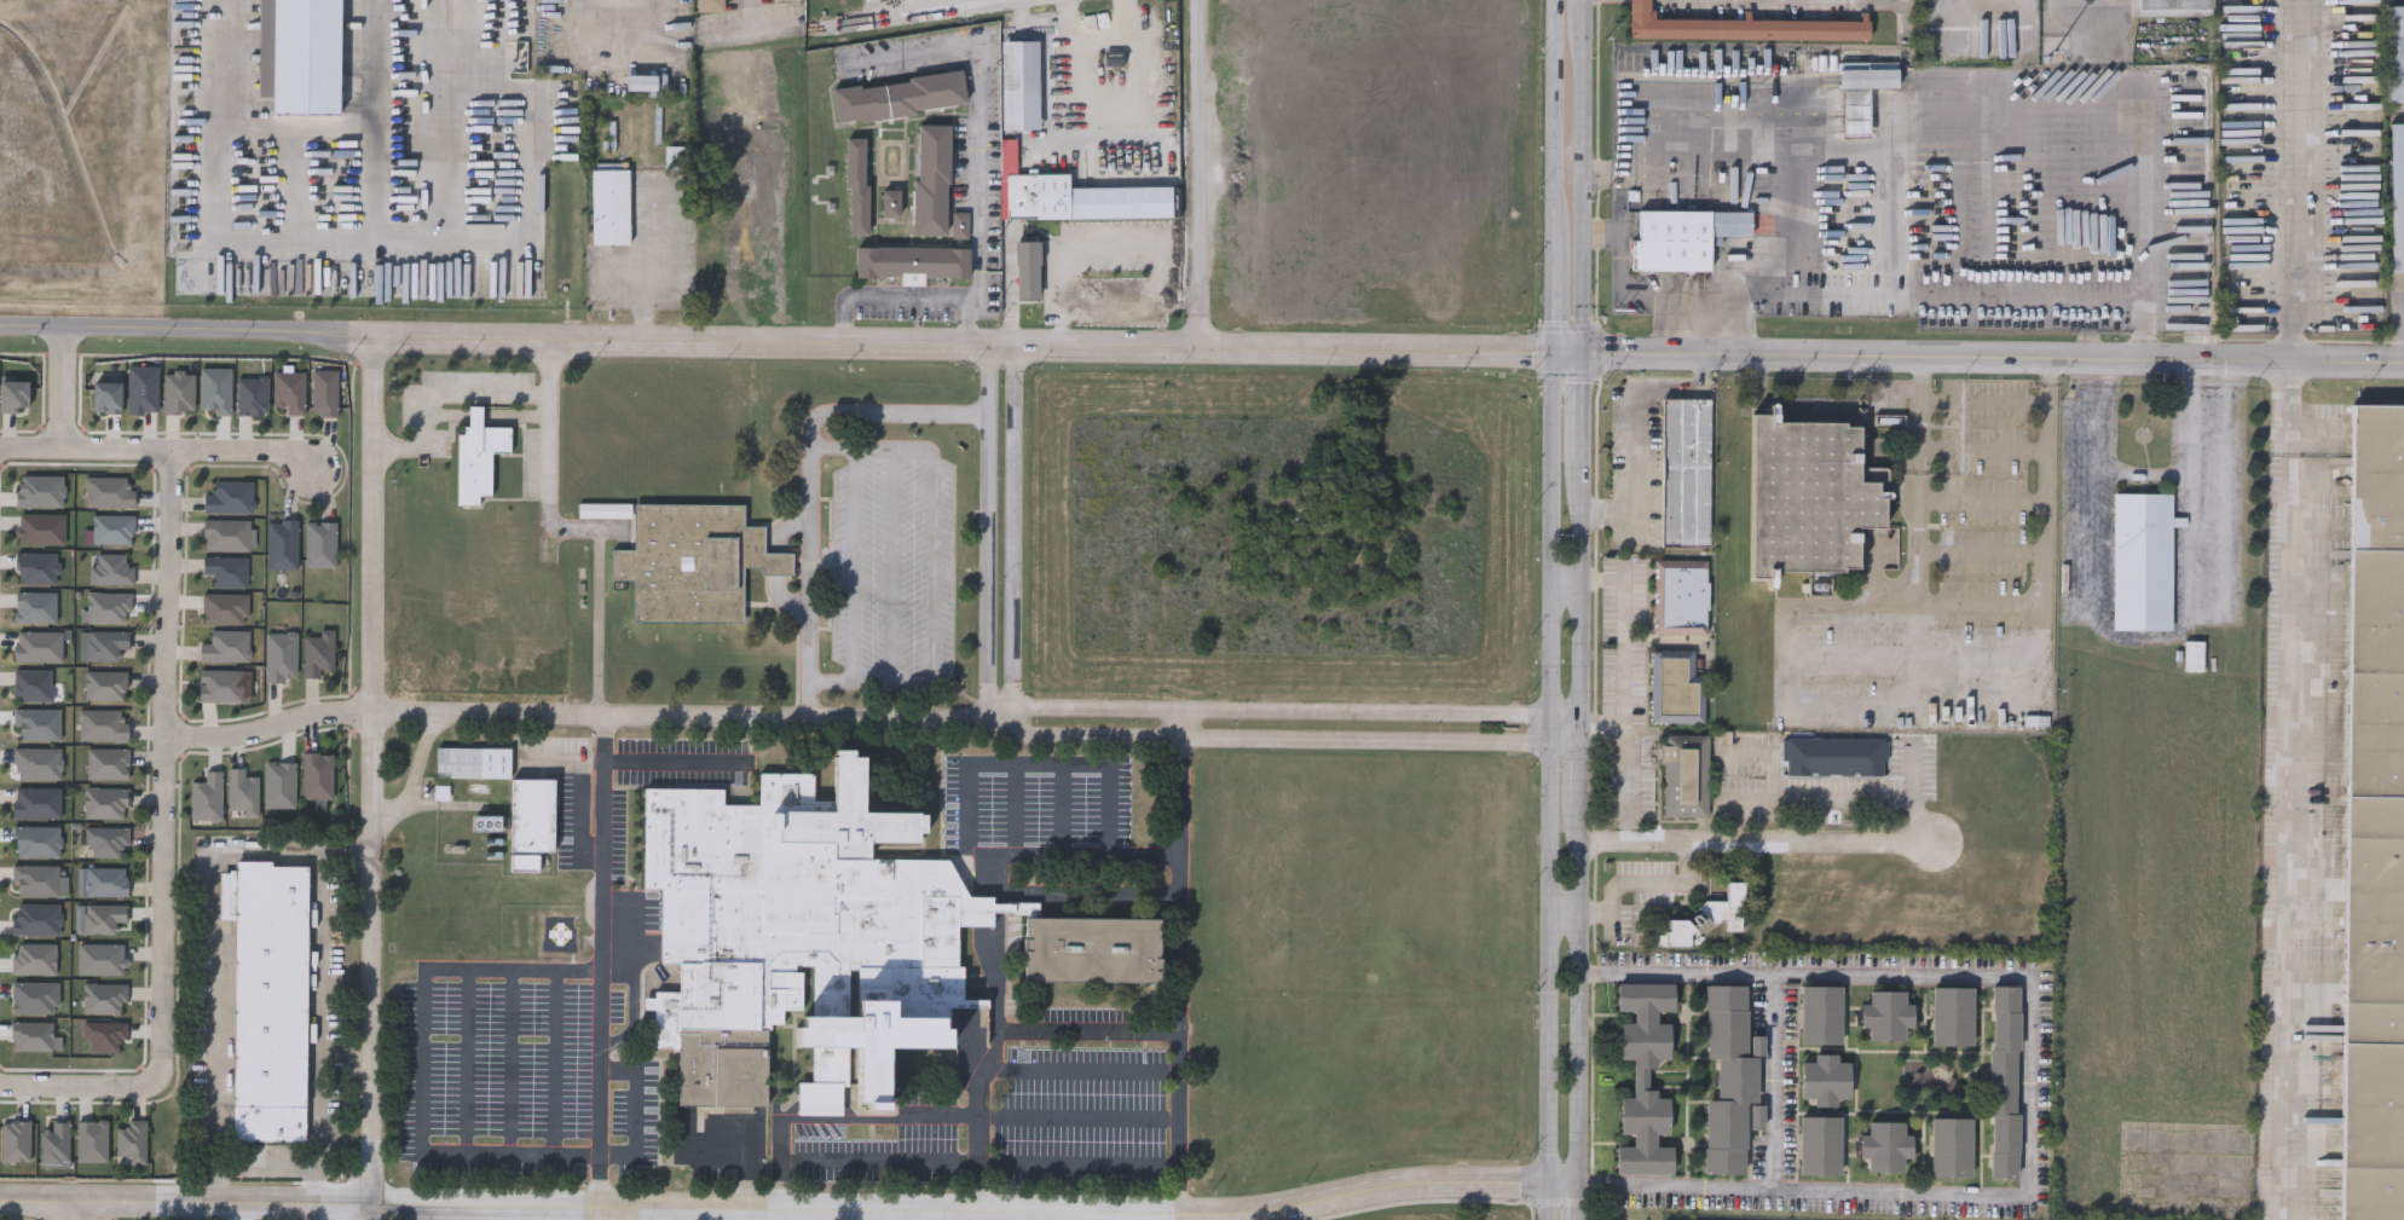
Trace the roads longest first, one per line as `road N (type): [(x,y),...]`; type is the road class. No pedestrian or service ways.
road 1 (secondary): [(1555,0),(1549,1219)]
road 2 (secondary): [(1578,1219),(1579,0)]
road 3 (tertiary): [(372,1202),(1259,1214),(1394,1185),(1579,1183)]
road 4 (tertiary): [(1582,348),(703,342)]
road 5 (tertiary): [(2403,362),(1582,348)]
road 6 (tertiary): [(703,342),(0,329)]
road 7 (residential): [(173,452),(163,1086)]
road 8 (residential): [(999,717),(376,712)]
road 9 (residential): [(999,717),(1028,734),(1579,747)]
road 10 (residential): [(1579,718),(1028,707),(999,717)]
road 11 (residential): [(376,712),(372,1202)]
road 12 (residential): [(375,335),(376,712)]
road 13 (residential): [(986,345),(986,690),(999,717)]
road 14 (residential): [(999,717),(1012,689),(1012,346)]
road 15 (tertiary): [(0,1199),(372,1202)]
road 16 (residential): [(1579,838),(1931,843)]
road 17 (residential): [(1199,0),(1202,348)]
road 18 (residential): [(0,448),(285,451),(322,470)]
road 19 (residential): [(1029,0),(749,37)]
road 20 (residential): [(376,712),(318,713),(232,738),(168,739)]
road 21 (residential): [(0,1087),(163,1086)]

